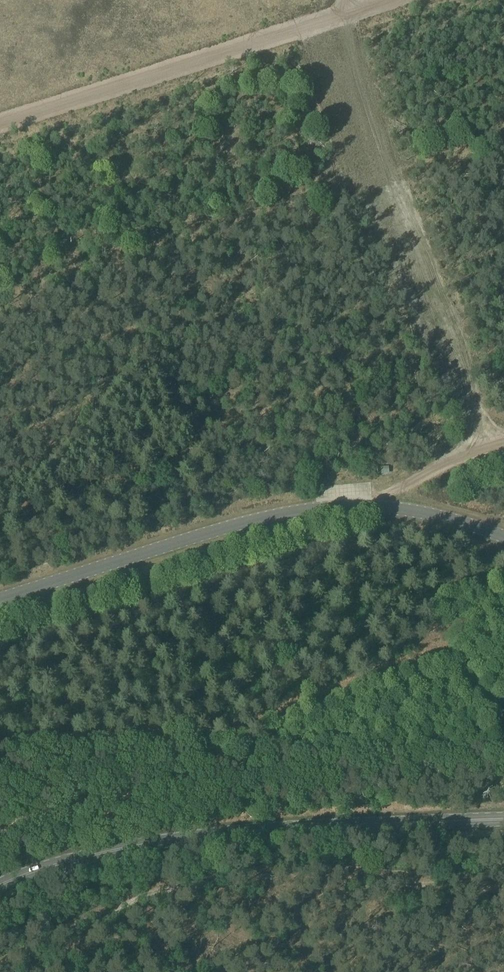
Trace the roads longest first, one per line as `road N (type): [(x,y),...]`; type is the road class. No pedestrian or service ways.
road 1 (primary): [(0,885),(181,839),(503,820)]
road 2 (track): [(503,885),(145,923),(22,971)]
road 3 (track): [(351,0),(380,179),(482,453)]
road 4 (track): [(395,0),(0,125)]
road 5 (track): [(384,505),(503,446)]

